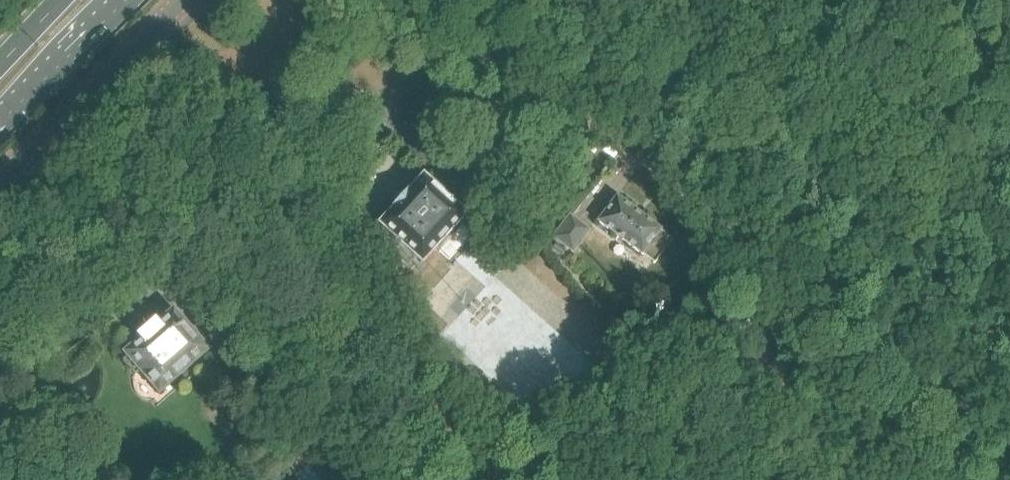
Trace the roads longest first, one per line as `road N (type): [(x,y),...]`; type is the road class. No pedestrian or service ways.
road 1 (unclassified): [(0,182),(182,0)]
road 2 (primary): [(0,122),(125,0)]

